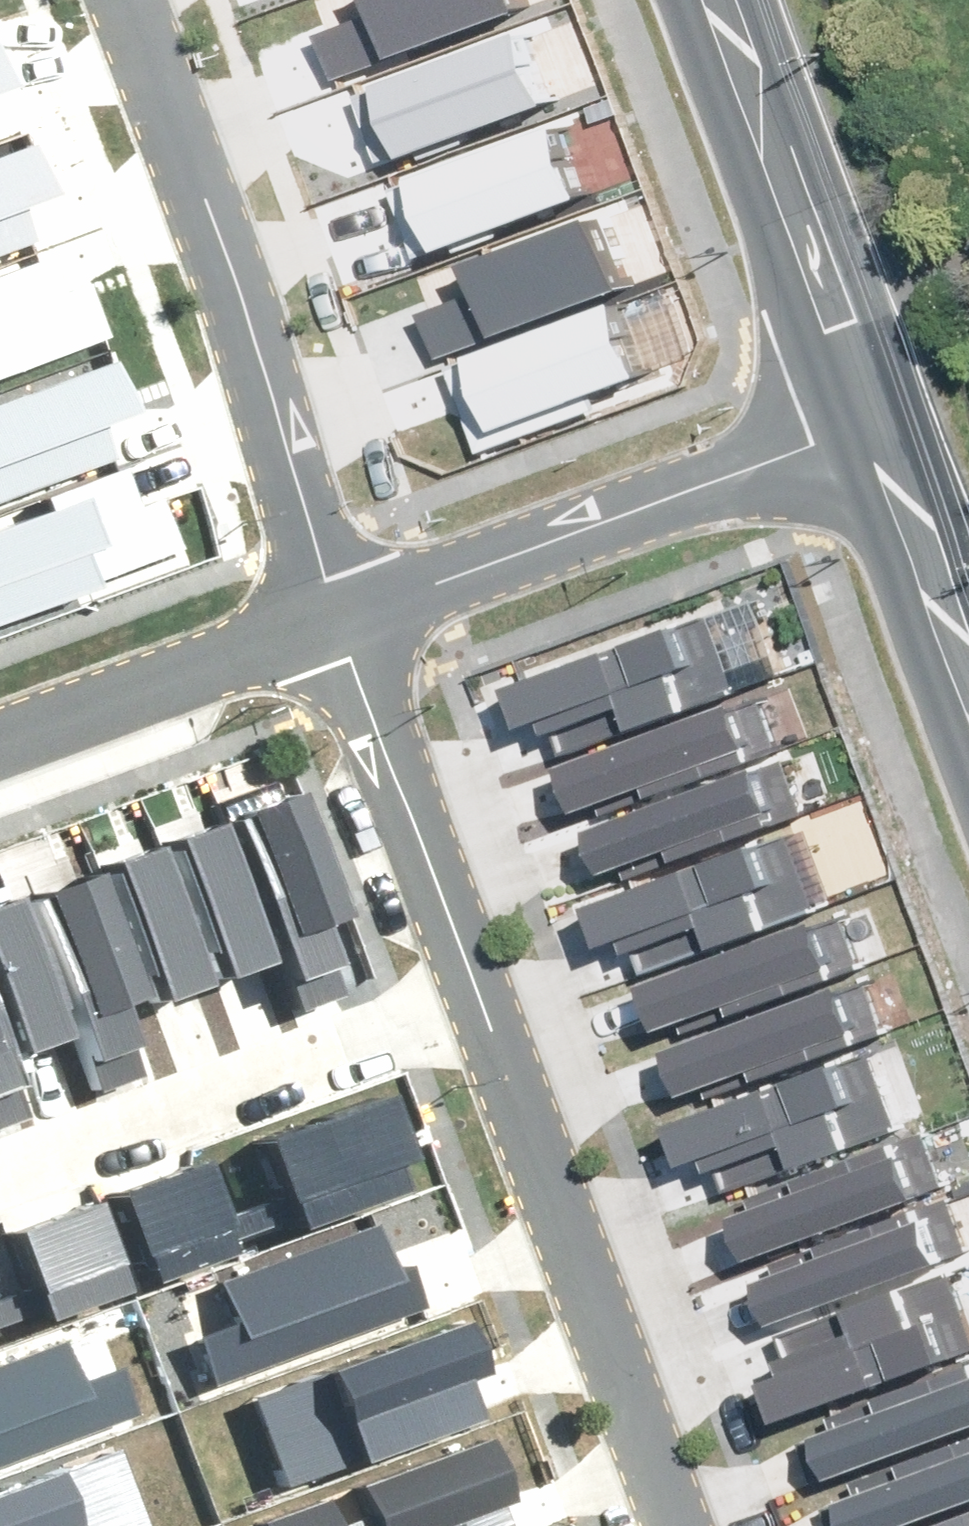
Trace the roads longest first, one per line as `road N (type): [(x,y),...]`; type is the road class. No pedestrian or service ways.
road 1 (residential): [(120,0),(341,599)]
road 2 (residential): [(485,982),(678,1525)]
road 3 (residential): [(859,405),(341,599)]
road 4 (residential): [(485,982),(0,1159)]
road 5 (secondary): [(709,0),(859,405)]
road 6 (residential): [(341,599),(485,982)]
road 7 (residential): [(341,599),(0,721)]
road 8 (secondary): [(859,405),(968,695)]

